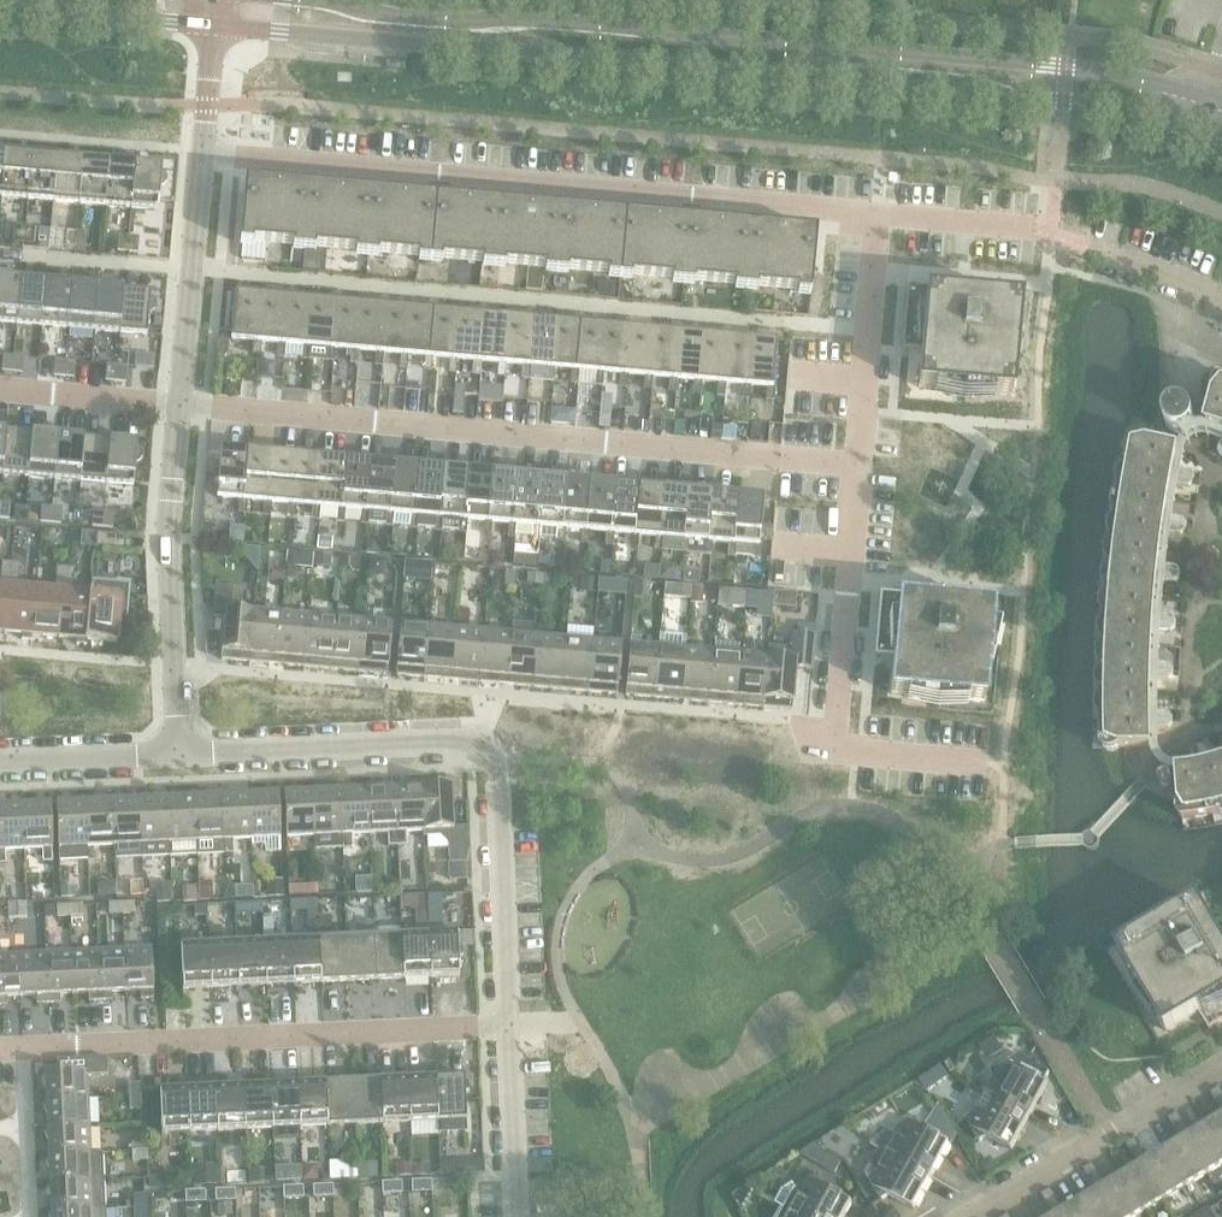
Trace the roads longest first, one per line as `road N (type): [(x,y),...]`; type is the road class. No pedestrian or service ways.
road 1 (tertiary): [(221,28),(1064,102),(1144,112),(1198,131)]
road 2 (tertiary): [(1209,93),(1067,68),(537,17),(461,21),(339,0)]
road 3 (residential): [(859,467),(180,406)]
road 4 (residential): [(879,214),(203,153)]
road 5 (residential): [(510,1026),(497,765),(472,740),(178,755)]
road 6 (residential): [(0,1049),(510,1026)]
road 7 (residential): [(988,764),(835,750),(859,467)]
road 8 (residential): [(178,755),(168,539),(180,406)]
road 9 (residential): [(971,1216),(1221,1066)]
road 10 (residential): [(180,406),(203,153)]
road 11 (residential): [(859,467),(879,214)]
road 12 (tertiary): [(0,7),(221,28)]
road 13 (residential): [(518,1216),(510,1026)]
road 14 (residential): [(0,390),(180,406)]
road 15 (residential): [(1221,297),(1053,235)]
road 16 (residential): [(178,755),(0,762)]
road 17 (residential): [(1053,235),(879,214)]
road 18 (residential): [(203,153),(221,28)]

